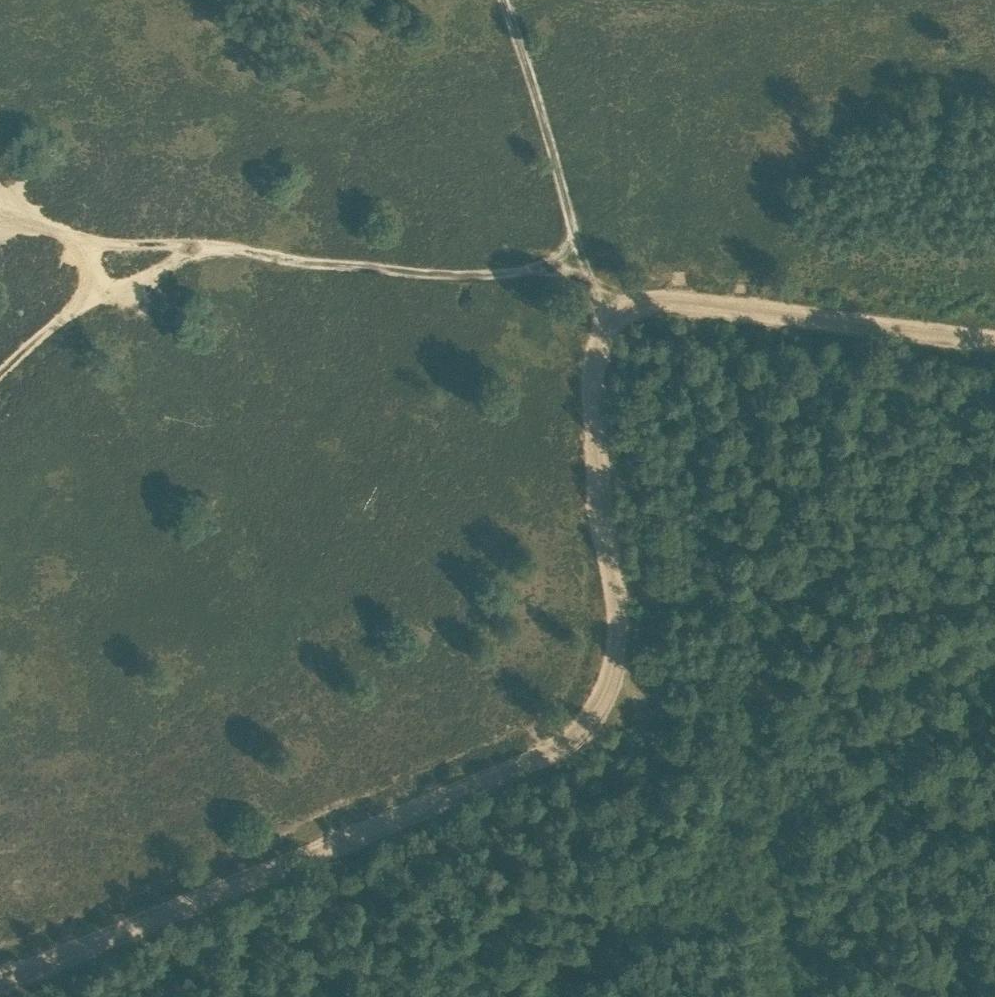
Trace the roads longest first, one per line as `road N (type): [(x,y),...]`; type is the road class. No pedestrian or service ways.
road 1 (track): [(0,989),(564,749),(625,650),(596,346),(614,313),(661,297),(994,342)]
road 2 (track): [(88,247),(243,244),(274,262),(459,276),(558,267),(614,313)]
road 3 (track): [(596,291),(576,247),(550,136),(504,0)]
road 4 (track): [(0,211),(66,229),(88,247),(98,276),(93,292),(0,371)]

